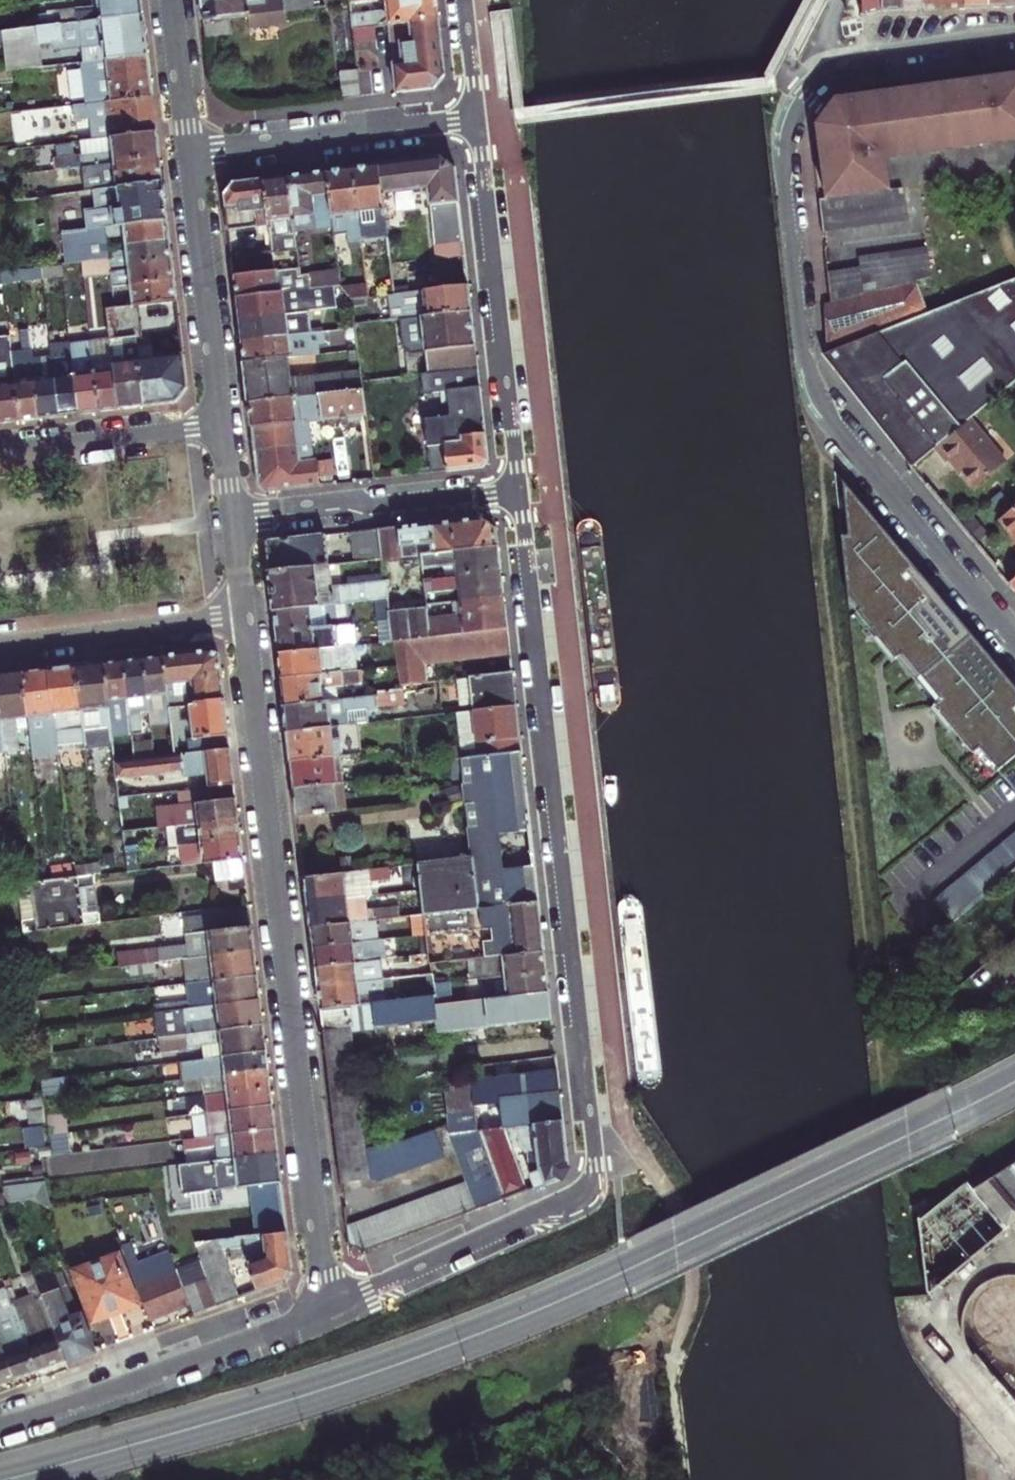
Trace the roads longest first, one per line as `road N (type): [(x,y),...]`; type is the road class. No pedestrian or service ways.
road 1 (tertiary): [(1014,1084),(621,1277),(445,1351),(53,1469)]
road 2 (residential): [(520,484),(593,1179),(559,1210),(326,1312)]
road 3 (residential): [(1014,644),(820,405),(801,341),(784,163),(790,111),(818,67),(840,55),(1014,36)]
road 4 (residential): [(244,617),(326,1312)]
road 5 (residential): [(478,117),(520,484)]
road 6 (residential): [(326,1312),(0,1426)]
road 7 (residential): [(520,484),(233,522)]
road 8 (residential): [(191,153),(478,117)]
road 9 (residential): [(191,153),(222,422)]
road 10 (residential): [(0,647),(244,617)]
road 11 (residential): [(222,422),(0,449)]
road 12 (residential): [(173,0),(191,153)]

